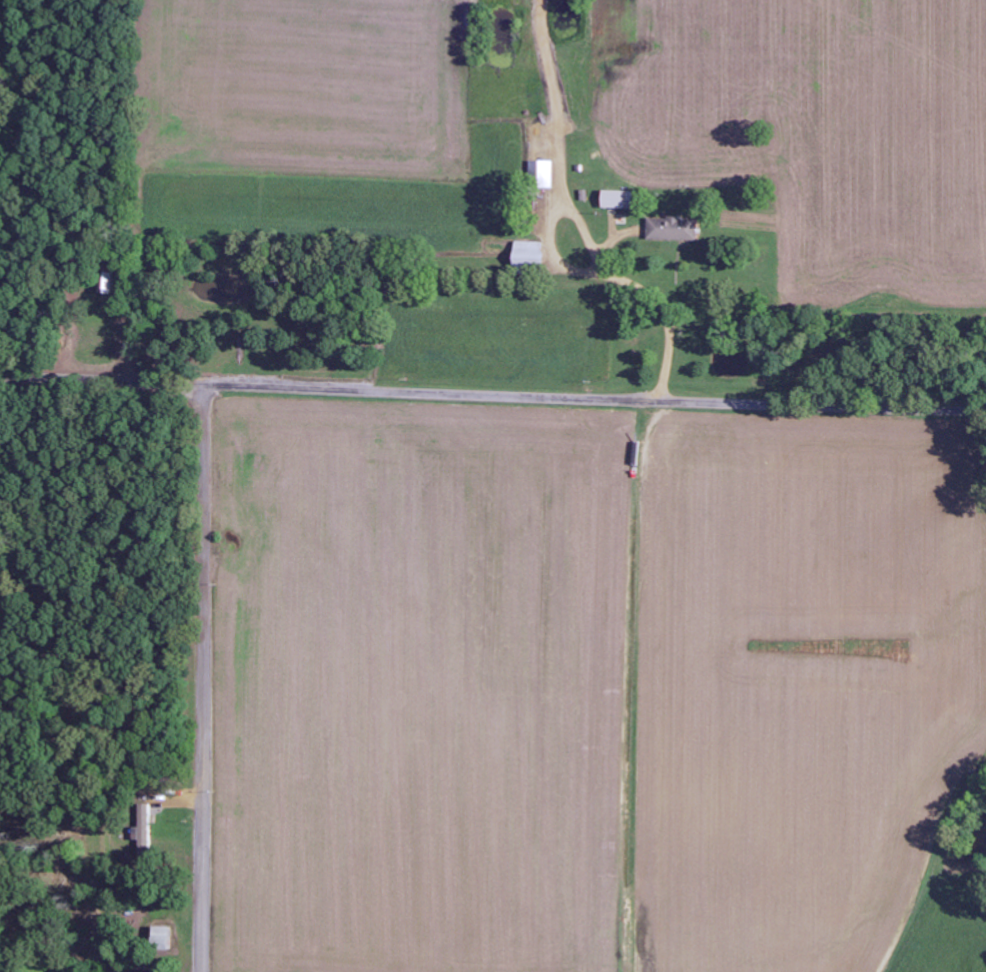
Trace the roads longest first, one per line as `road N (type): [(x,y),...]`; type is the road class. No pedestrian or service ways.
road 1 (residential): [(0,381),(985,411)]
road 2 (residential): [(199,971),(201,384)]

